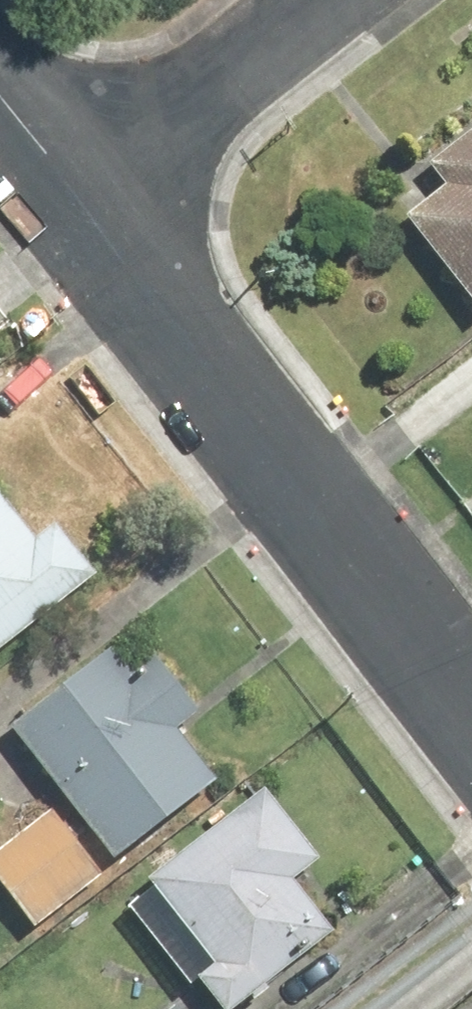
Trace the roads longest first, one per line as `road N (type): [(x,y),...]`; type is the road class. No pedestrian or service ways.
road 1 (residential): [(67,197),(471,702)]
road 2 (residential): [(329,0),(67,197)]

